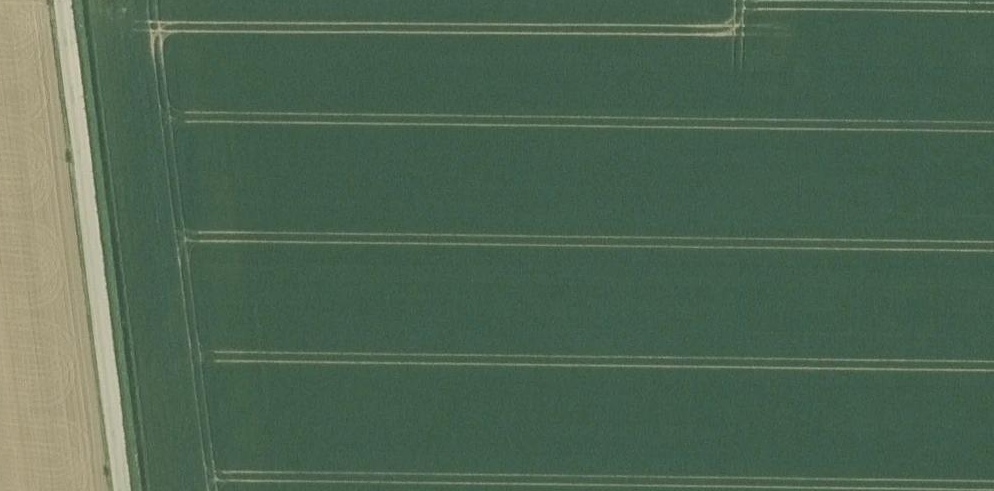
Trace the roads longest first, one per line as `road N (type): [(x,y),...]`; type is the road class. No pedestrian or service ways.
road 1 (residential): [(67,0),(126,490)]

